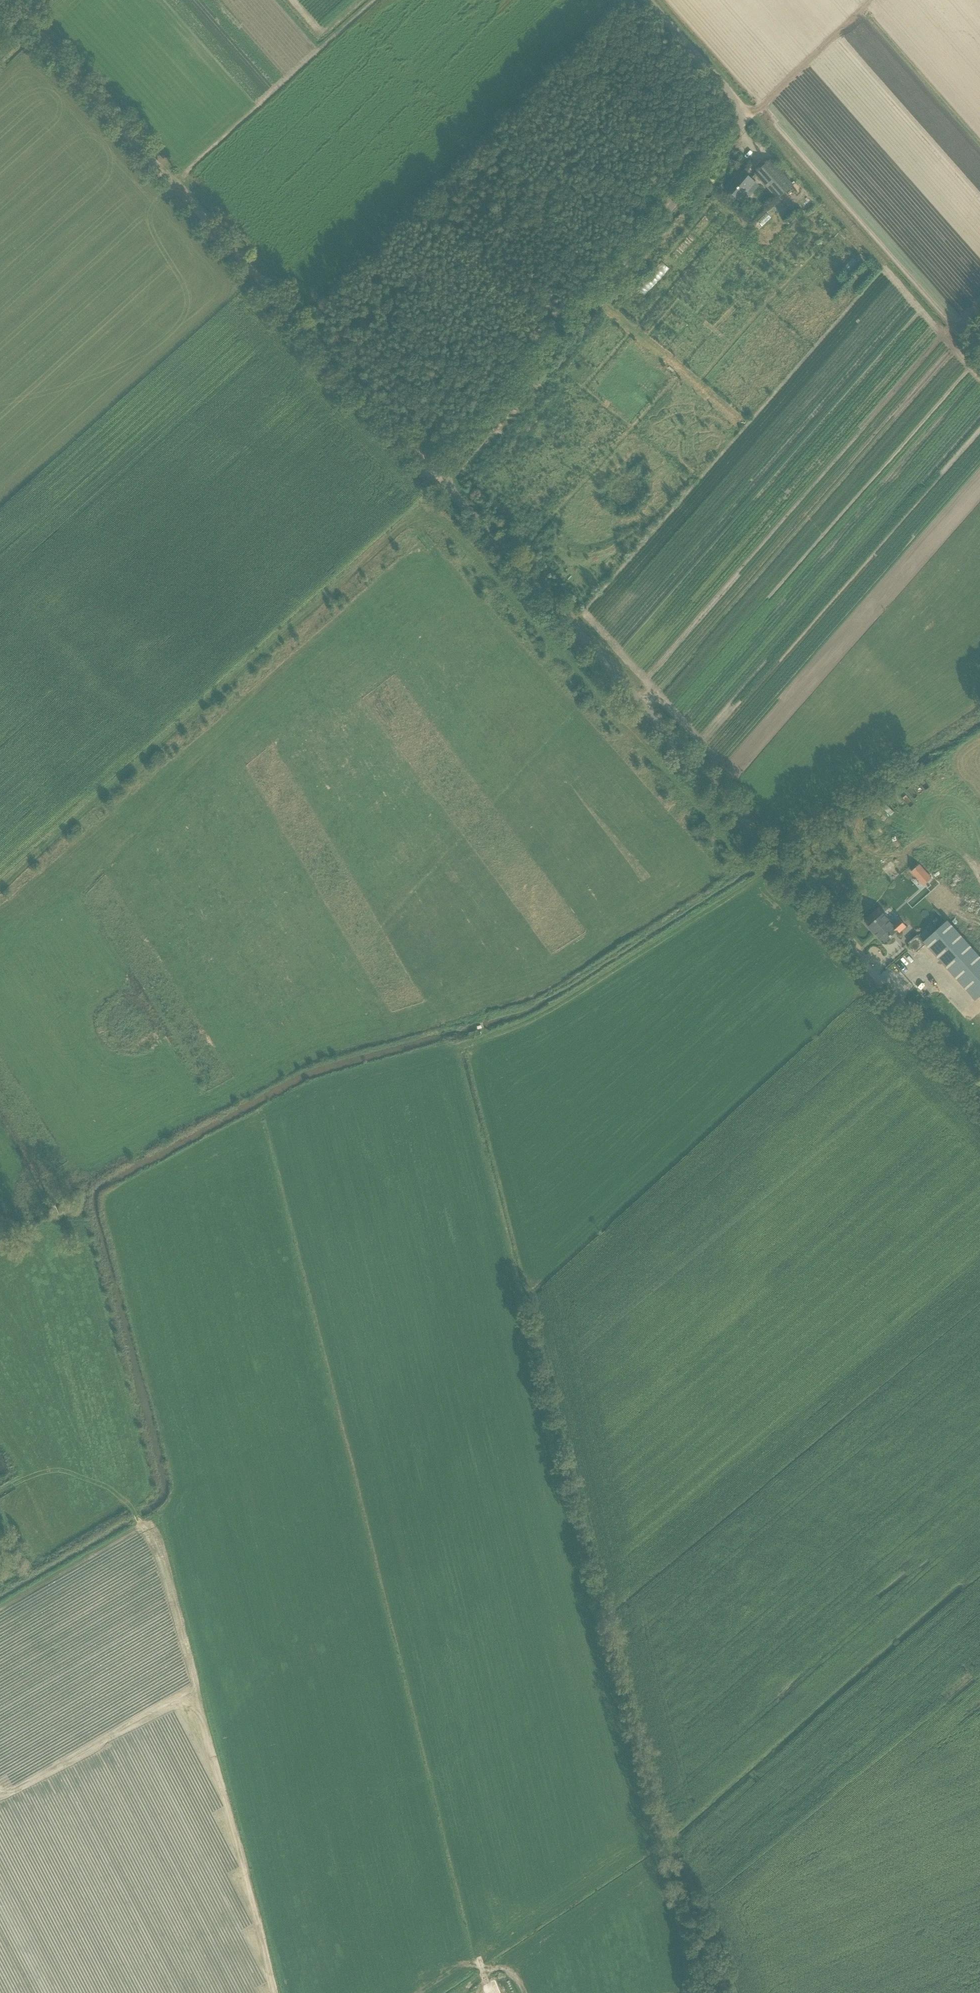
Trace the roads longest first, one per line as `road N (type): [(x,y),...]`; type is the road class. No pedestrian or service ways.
road 1 (unclassified): [(979,1091),(436,475),(746,115),(644,0)]
road 2 (track): [(436,475),(7,0)]
road 3 (track): [(746,115),(866,0)]

